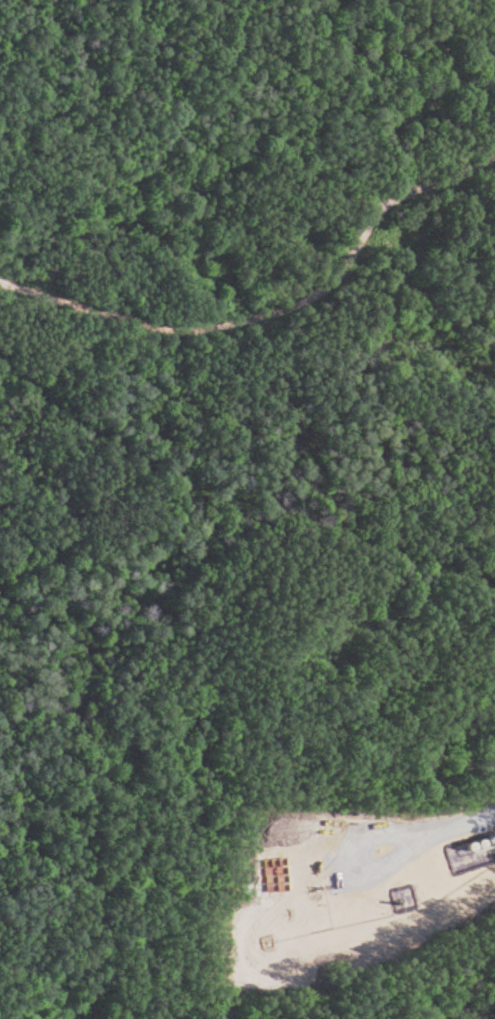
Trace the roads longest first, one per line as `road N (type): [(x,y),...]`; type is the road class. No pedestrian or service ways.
road 1 (residential): [(494,122),(406,191),(340,273),(176,348),(48,268),(0,276)]
road 2 (residential): [(494,811),(414,927),(289,968),(231,1018)]

